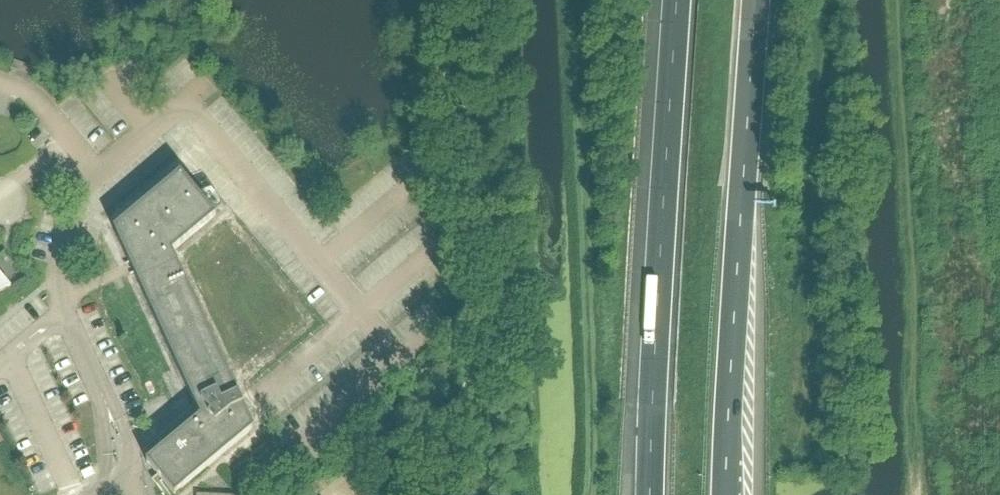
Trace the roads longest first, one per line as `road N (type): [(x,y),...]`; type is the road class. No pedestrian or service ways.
road 1 (motorway): [(725,494),(756,0)]
road 2 (motorway): [(677,0),(649,494)]

